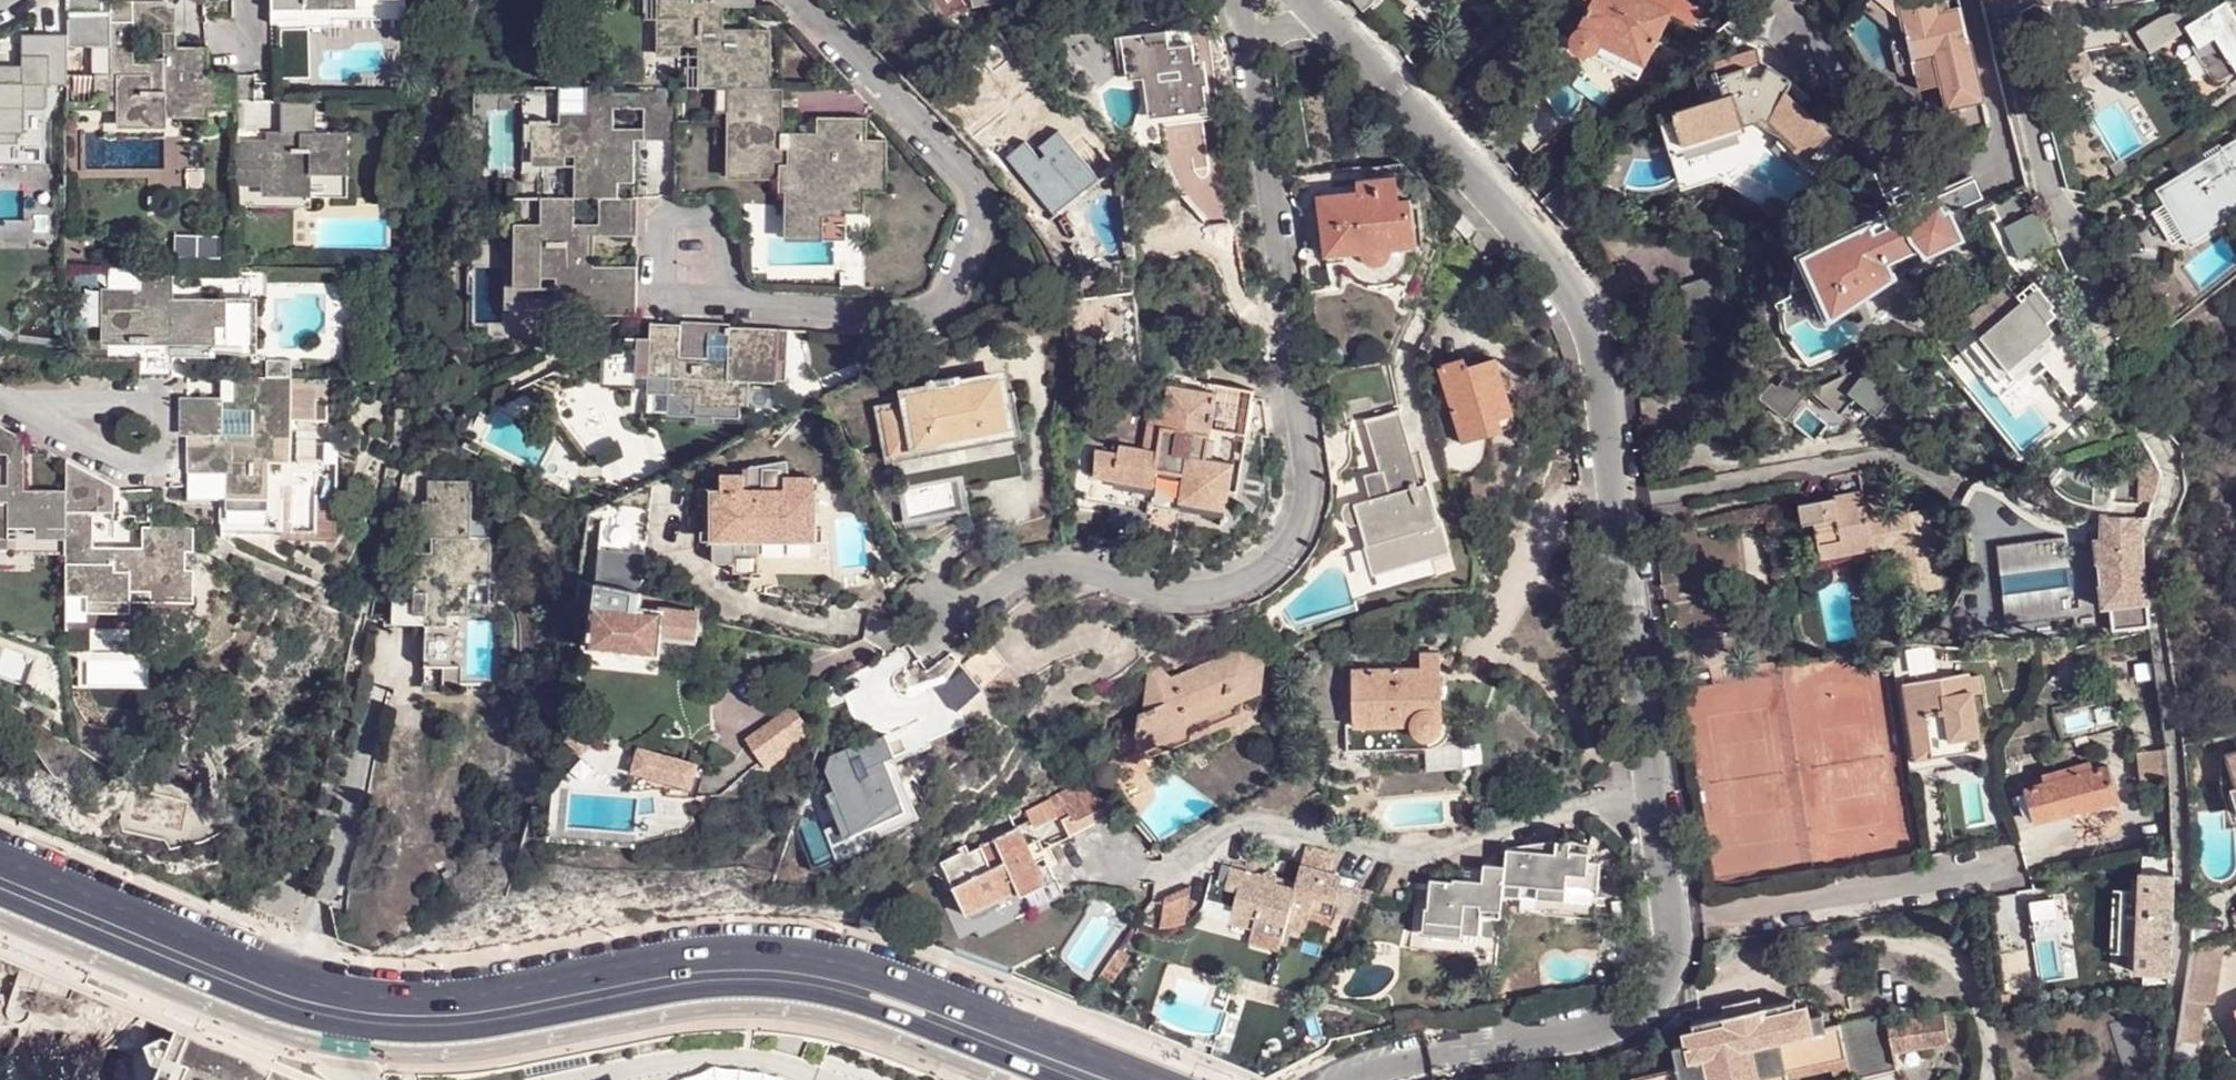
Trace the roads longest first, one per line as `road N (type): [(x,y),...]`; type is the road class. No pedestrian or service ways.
road 1 (secondary): [(1150,1079),(854,966),(794,955),(723,953),(450,1001),(379,999),(301,981),(0,860)]
road 2 (secondary): [(0,897),(292,1016),(341,1027),(455,1032),(723,987),(792,991),(907,1022),(1054,1079)]
road 3 (residential): [(927,612),(977,600),(1051,566),(1172,592),(1214,592),(1245,584),(1296,531),(1307,458),(1251,42),(1281,0)]
road 4 (residential): [(1652,787),(1591,345),(1528,239),(1304,0)]
road 5 (residential): [(1147,873),(1170,874),(1260,832),(1421,859),(1652,787)]
road 6 (residential): [(1354,1079),(1428,1052),(1575,1036),(1625,1019),(1659,977),(1673,940),(1652,787)]
road 7 (residential): [(1995,0),(2045,202),(2090,275)]

